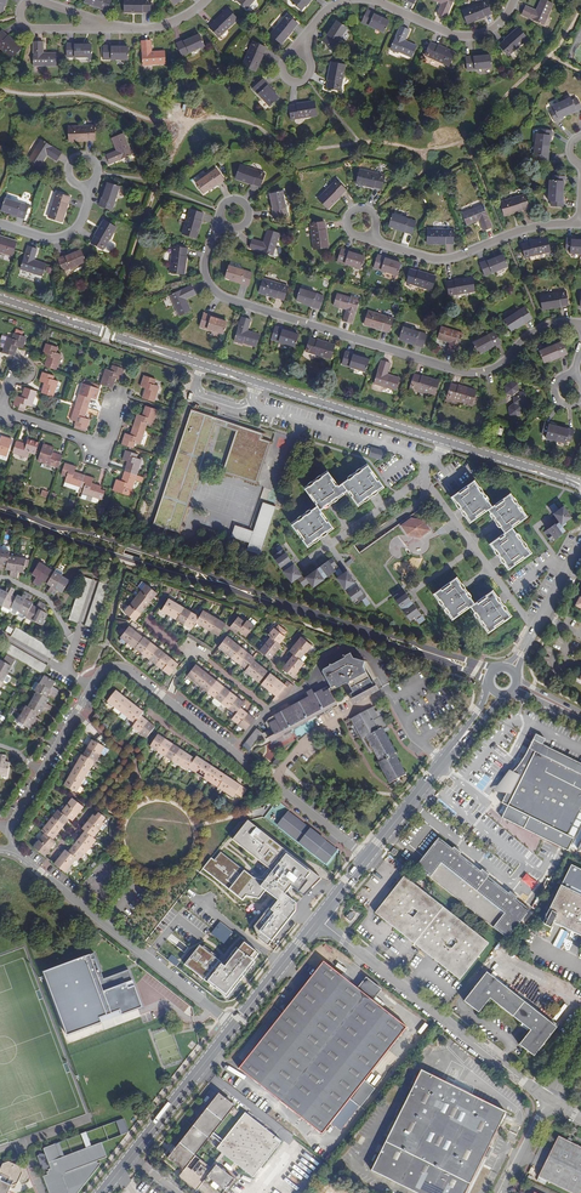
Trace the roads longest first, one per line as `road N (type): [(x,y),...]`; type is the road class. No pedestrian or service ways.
road 1 (residential): [(493,670),(0,506)]
road 2 (residential): [(0,516),(488,678)]
road 3 (residential): [(580,324),(543,327),(493,369),(466,373),(217,293),(205,262),(219,214)]
road 4 (residential): [(0,298),(449,443)]
road 5 (residential): [(318,919),(550,1099)]
road 6 (unclassified): [(233,1025),(21,858)]
road 7 (residential): [(369,236),(440,260),(528,228),(580,223)]
road 8 (residential): [(387,691),(369,657),(347,648),(319,663),(231,752)]
road 9 (residential): [(102,1192),(233,1025)]
road 10 (unclassified): [(21,858),(11,847),(10,821),(89,688)]
road 11 (unclassified): [(89,688),(108,669),(130,671),(231,752)]
road 12 (residential): [(512,0),(495,27),(463,37),(365,0)]
road 13 (residential): [(271,784),(311,732),(387,691)]
road 14 (residential): [(580,541),(511,668)]
road 15 (residential): [(449,443),(429,459),(420,502),(360,546)]
road 16 (residential): [(449,443),(580,485)]
road 17 (residential): [(233,1025),(318,919)]
road 18 (residential): [(0,224),(58,238),(79,224),(87,186)]
road 19 (residential): [(443,761),(367,857)]
road 20 (residential): [(271,784),(367,857)]

